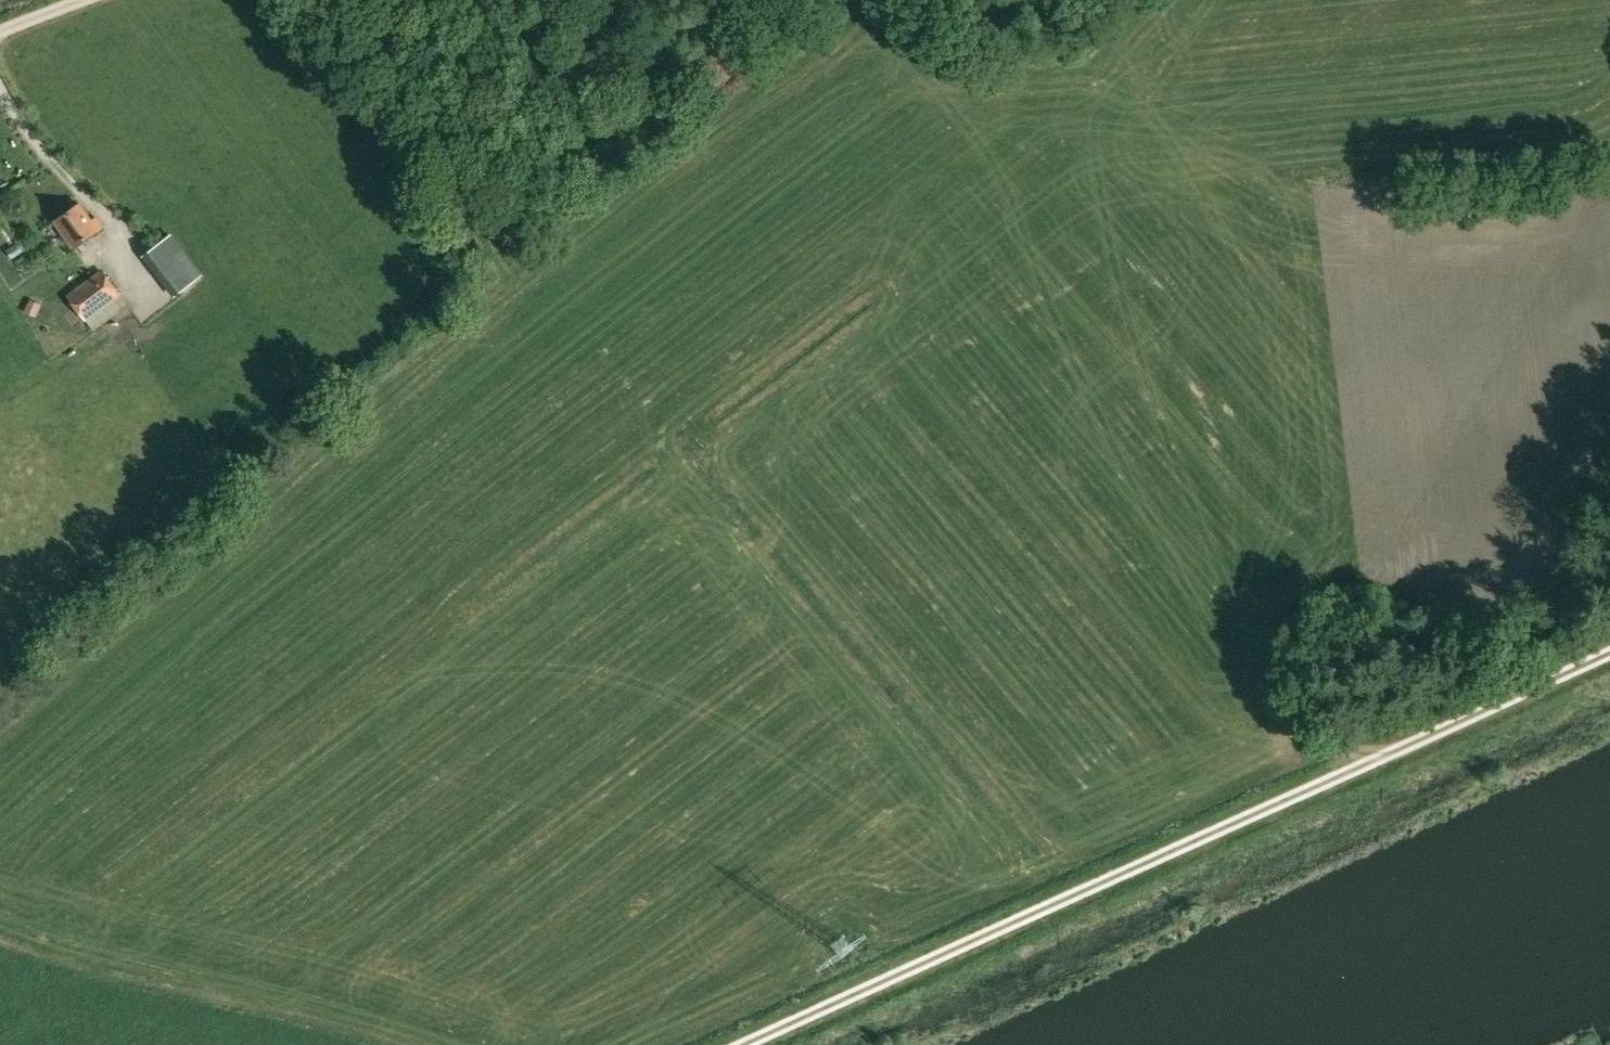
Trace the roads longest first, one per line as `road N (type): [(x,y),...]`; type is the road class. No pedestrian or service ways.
road 1 (track): [(747,1044),(1609,651)]

